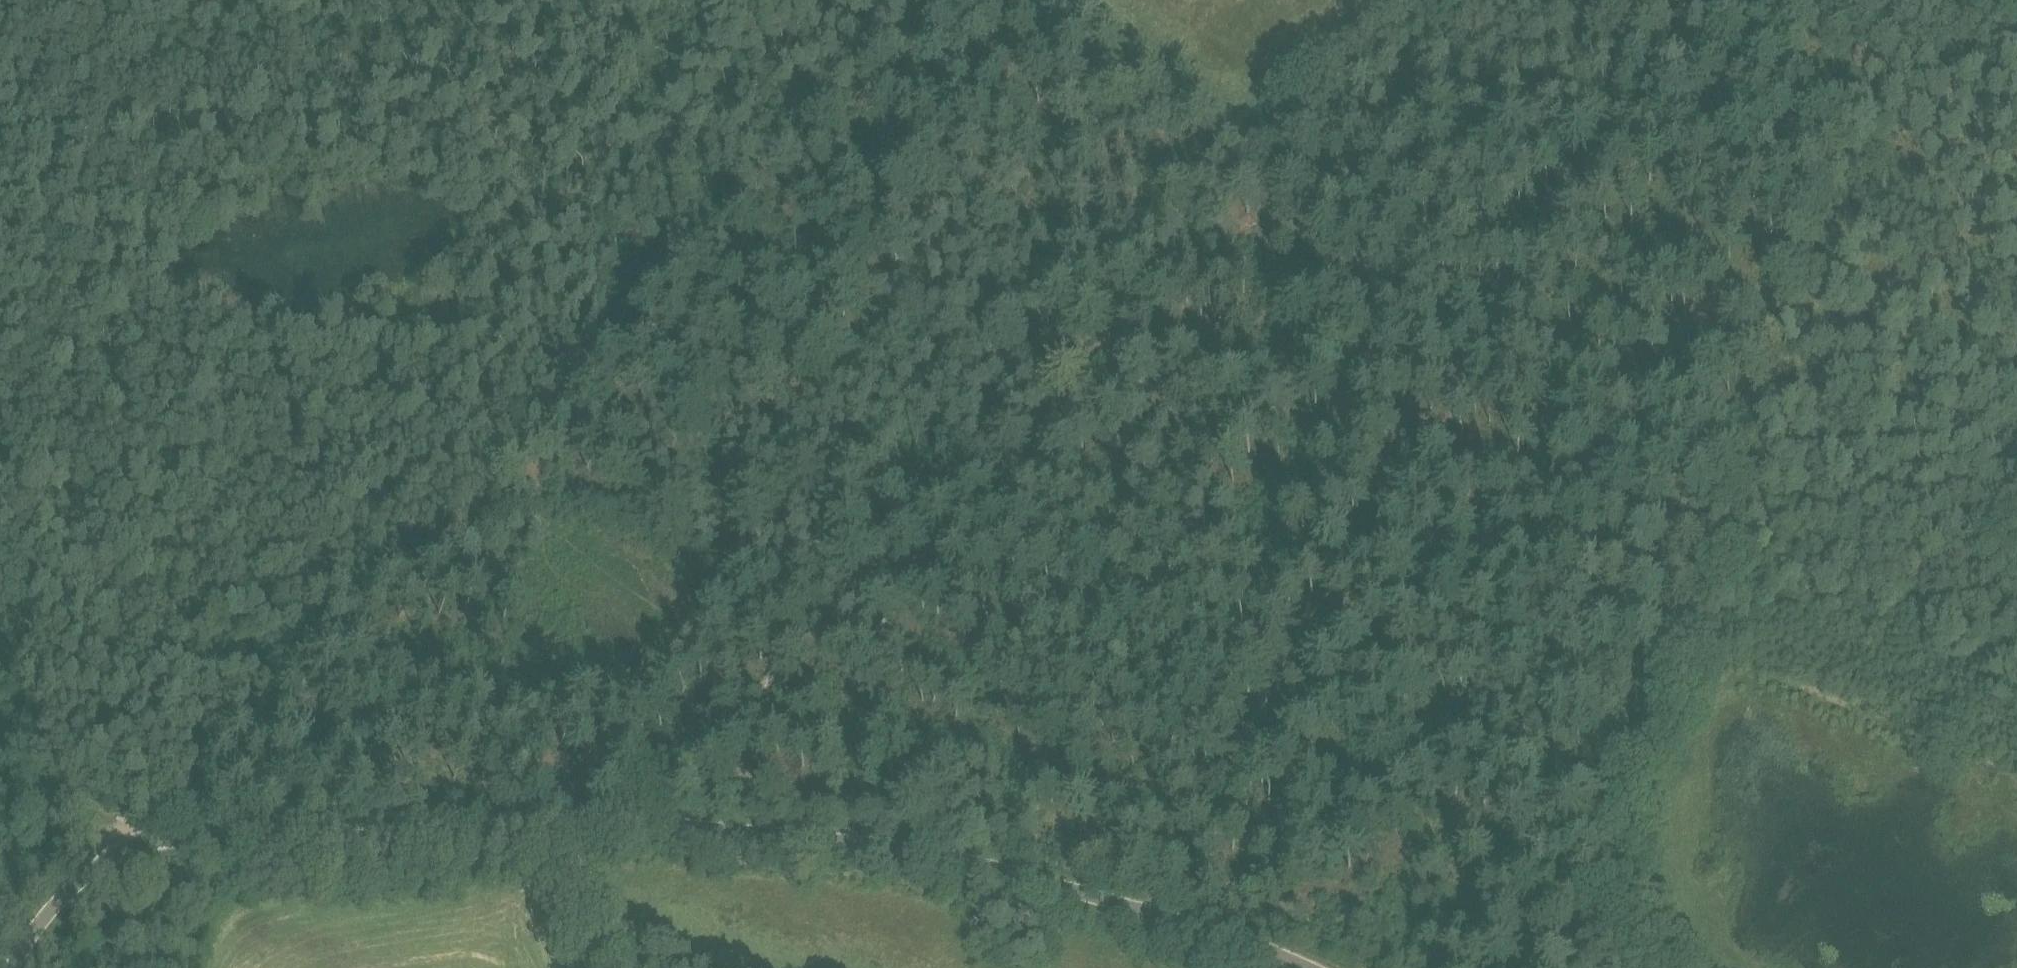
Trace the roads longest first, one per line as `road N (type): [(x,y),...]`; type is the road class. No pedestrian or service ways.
road 1 (unclassified): [(18,967),(79,883),(138,847),(623,824),(795,835),(981,864),(1126,903),(1306,967)]
road 2 (track): [(629,967),(608,944),(568,825)]

